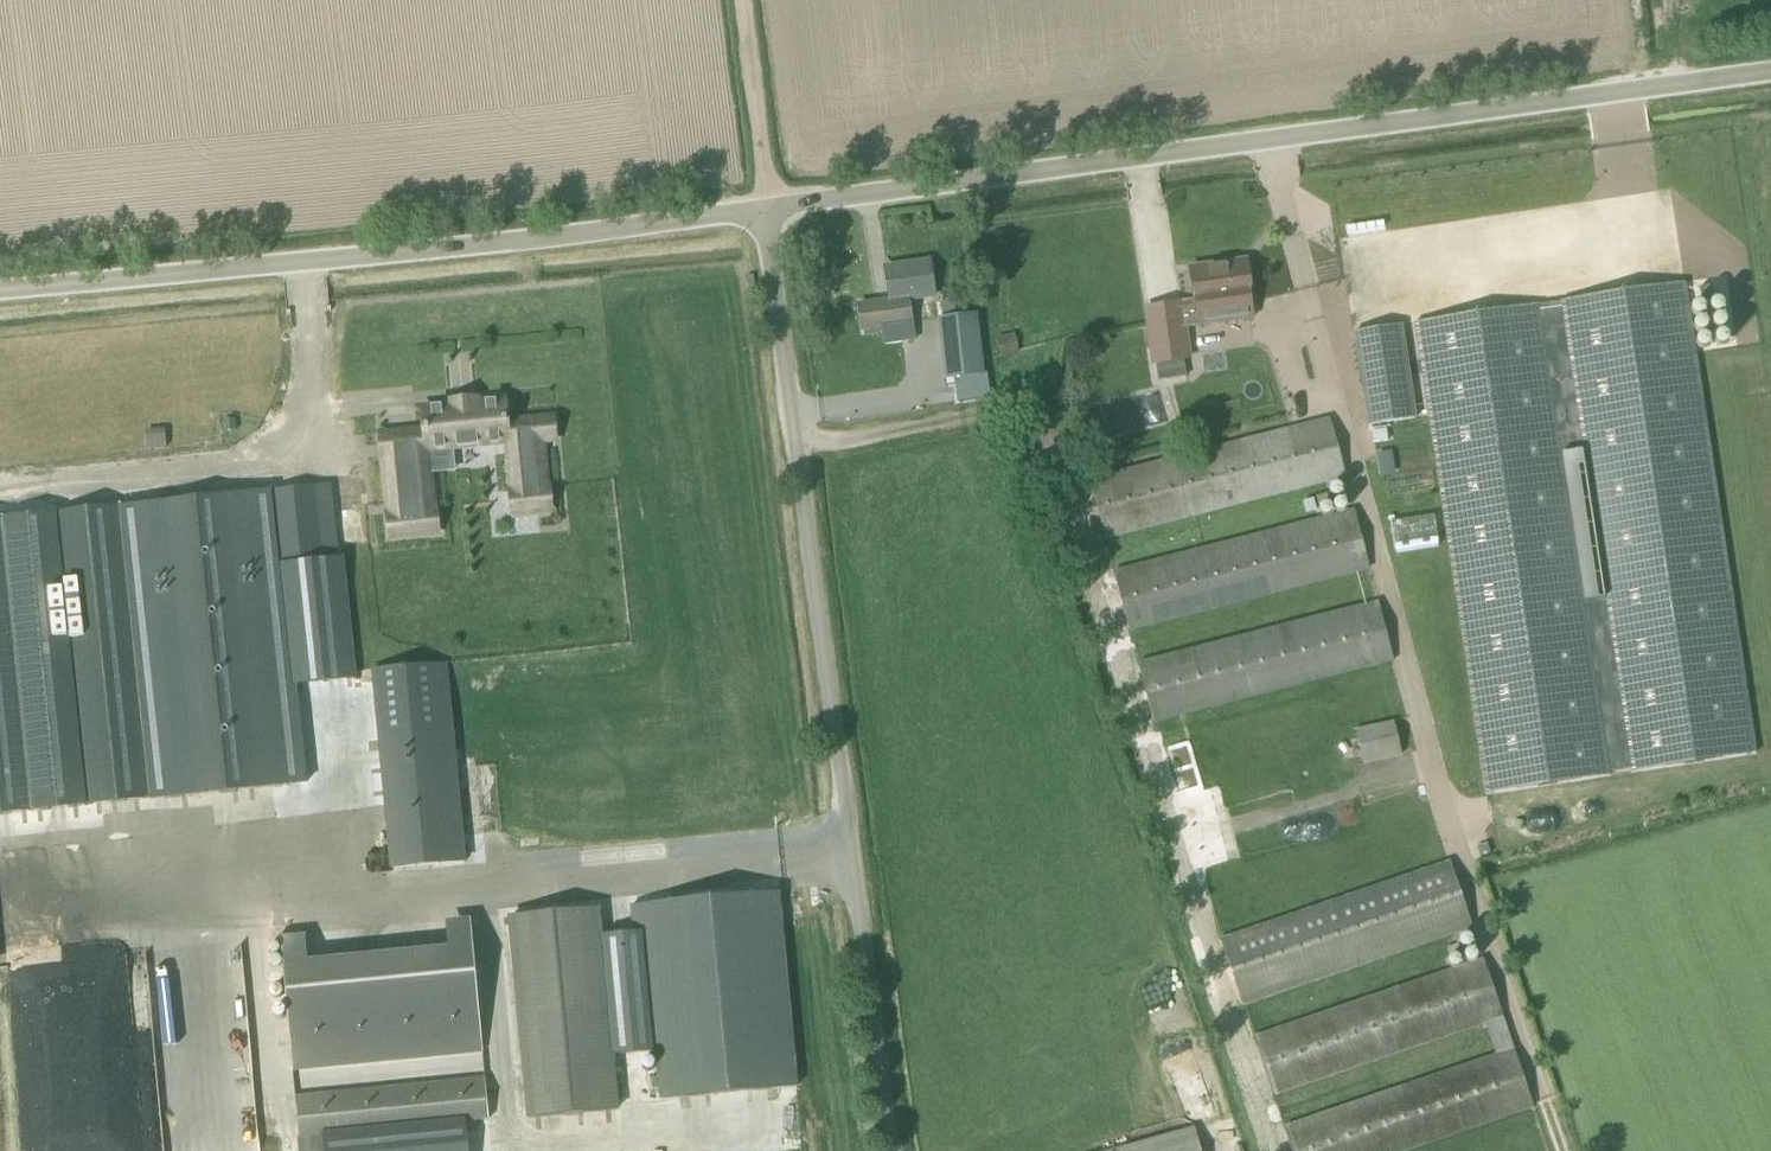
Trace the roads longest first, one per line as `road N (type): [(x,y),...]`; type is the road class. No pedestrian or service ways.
road 1 (unclassified): [(764,214),(1770,75)]
road 2 (track): [(798,443),(1018,412),(1274,1150)]
road 3 (unclassified): [(891,1150),(764,214)]
road 4 (unclassified): [(0,294),(764,214)]
road 5 (track): [(737,0),(764,214)]

